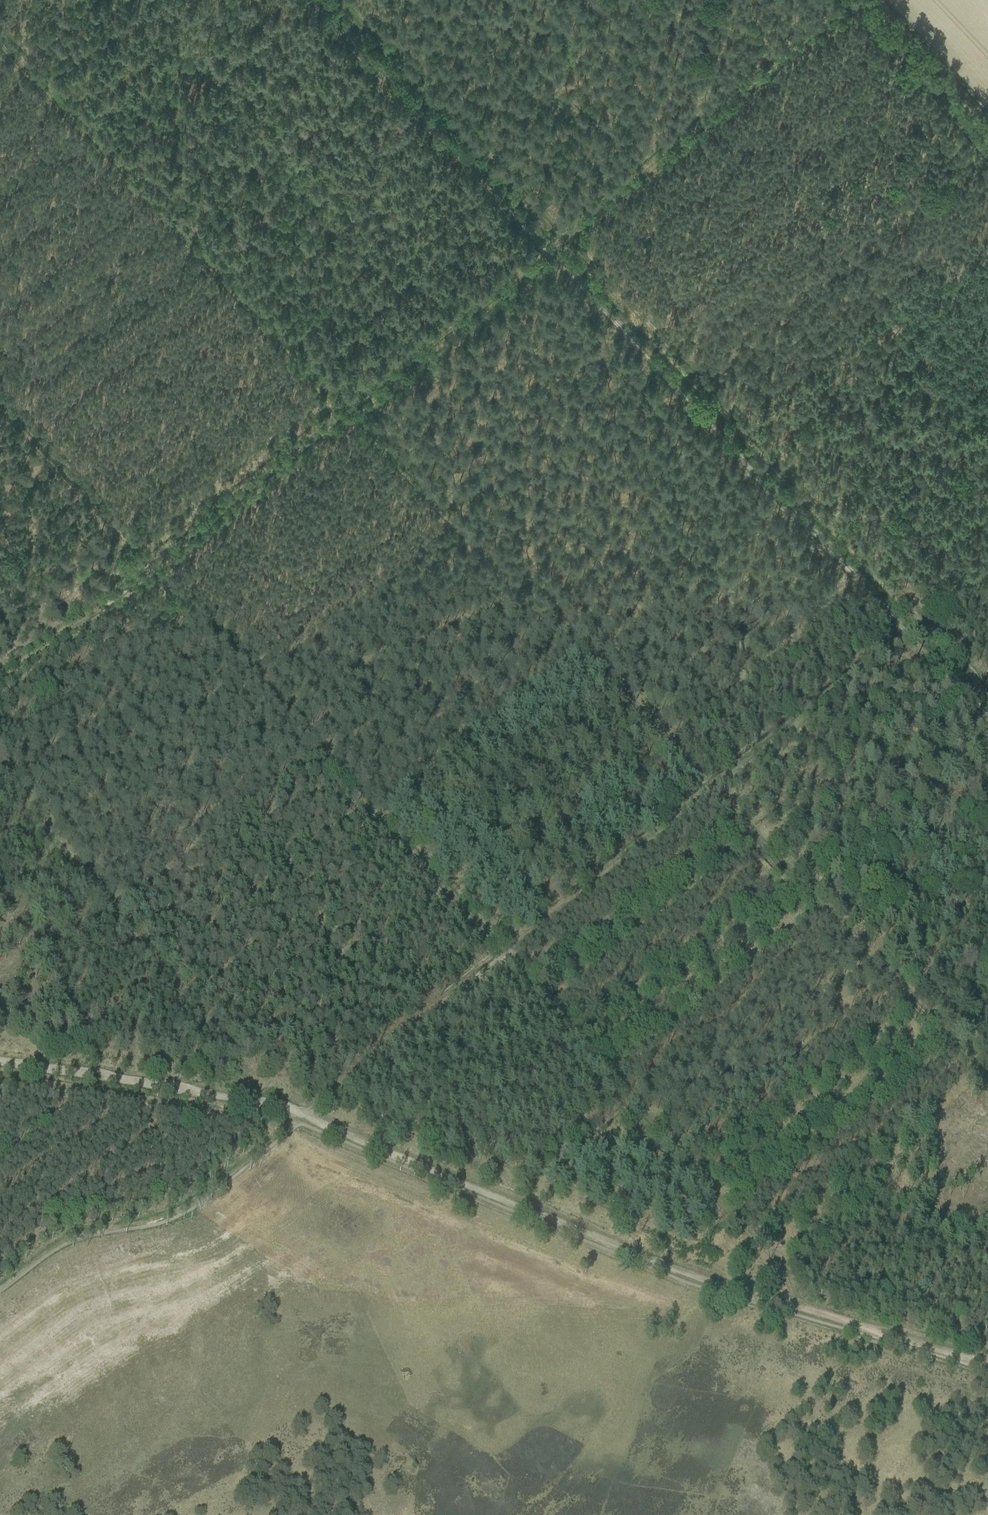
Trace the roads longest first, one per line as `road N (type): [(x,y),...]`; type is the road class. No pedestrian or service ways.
road 1 (track): [(822,1314),(0,398)]
road 2 (track): [(0,1280),(53,1239),(152,1218),(304,1112),(915,627)]
road 3 (track): [(0,686),(854,0)]
road 4 (track): [(0,1062),(304,1112),(680,1271),(987,1363)]
road 5 (track): [(987,703),(312,0)]

